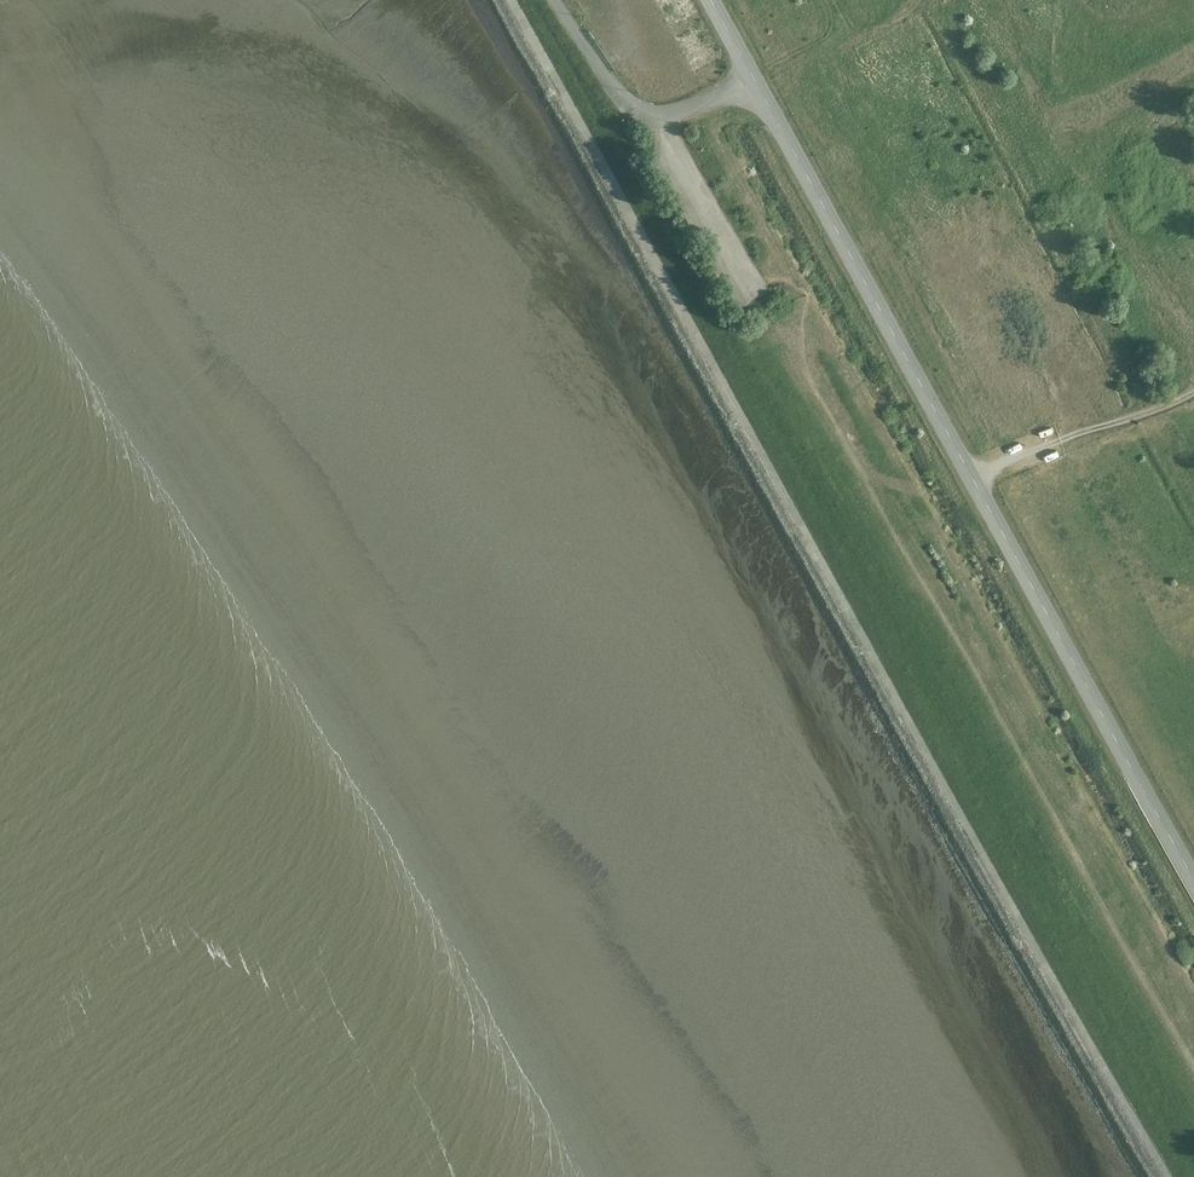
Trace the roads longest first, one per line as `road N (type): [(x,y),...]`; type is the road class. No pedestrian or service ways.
road 1 (residential): [(709,0),(1193,878)]
road 2 (track): [(749,75),(673,115),(638,109),(556,0)]

